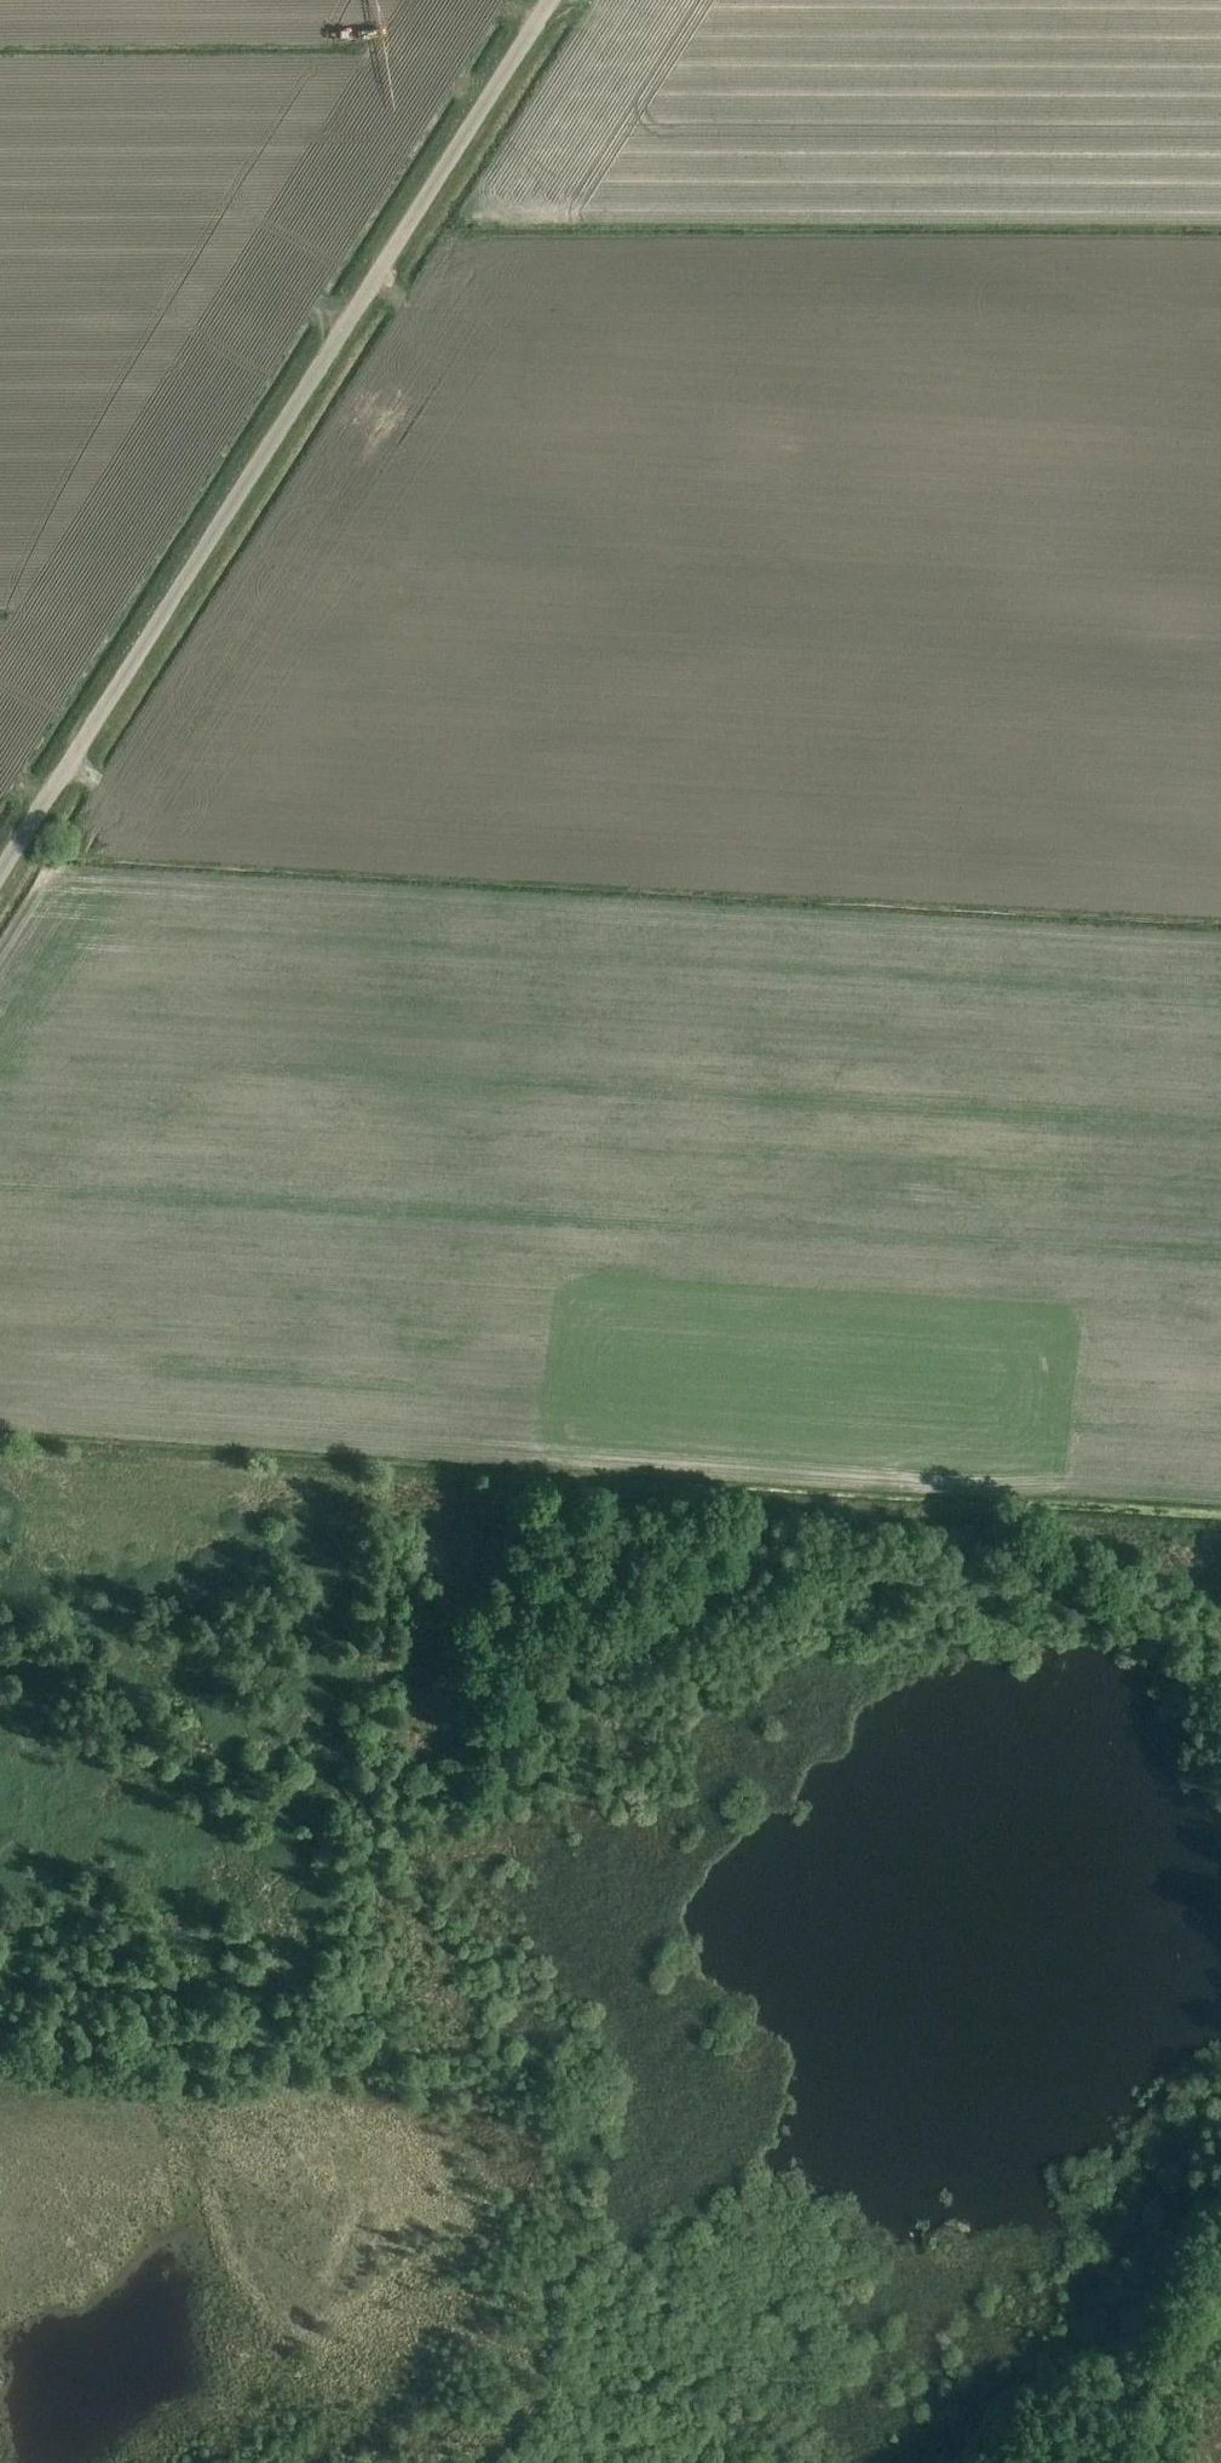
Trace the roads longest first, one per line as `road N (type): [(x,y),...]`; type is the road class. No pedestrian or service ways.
road 1 (unclassified): [(0,871),(548,0)]

